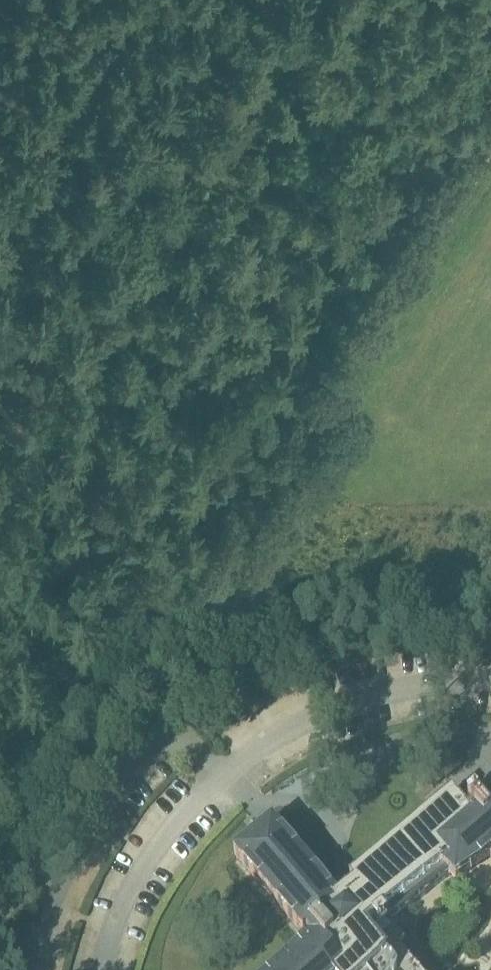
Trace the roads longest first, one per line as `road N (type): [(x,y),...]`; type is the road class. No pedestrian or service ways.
road 1 (track): [(490,153),(0,908)]

